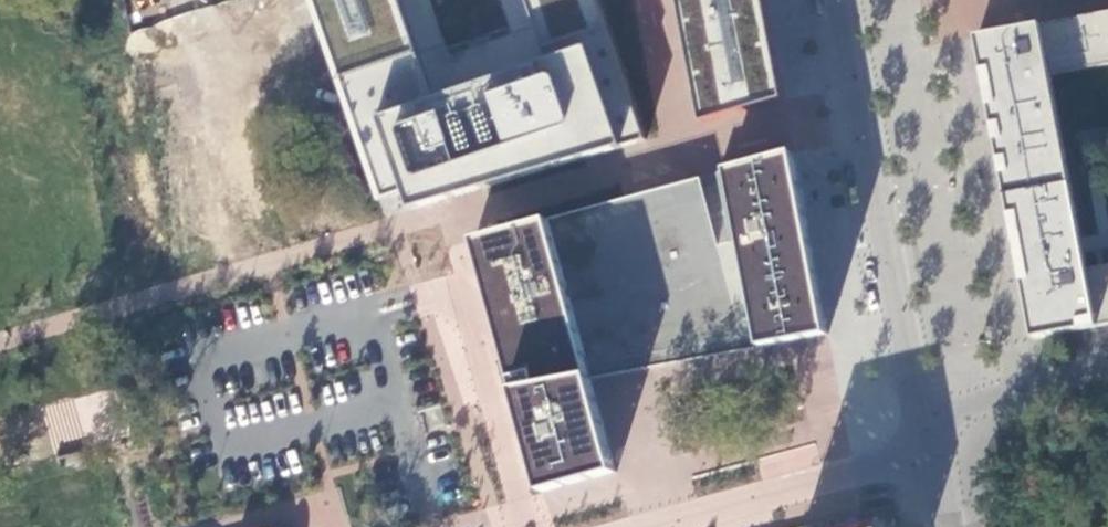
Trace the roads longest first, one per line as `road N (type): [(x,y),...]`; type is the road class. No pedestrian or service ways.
road 1 (residential): [(839,0),(924,446)]
road 2 (residential): [(924,446),(904,459),(662,526)]

